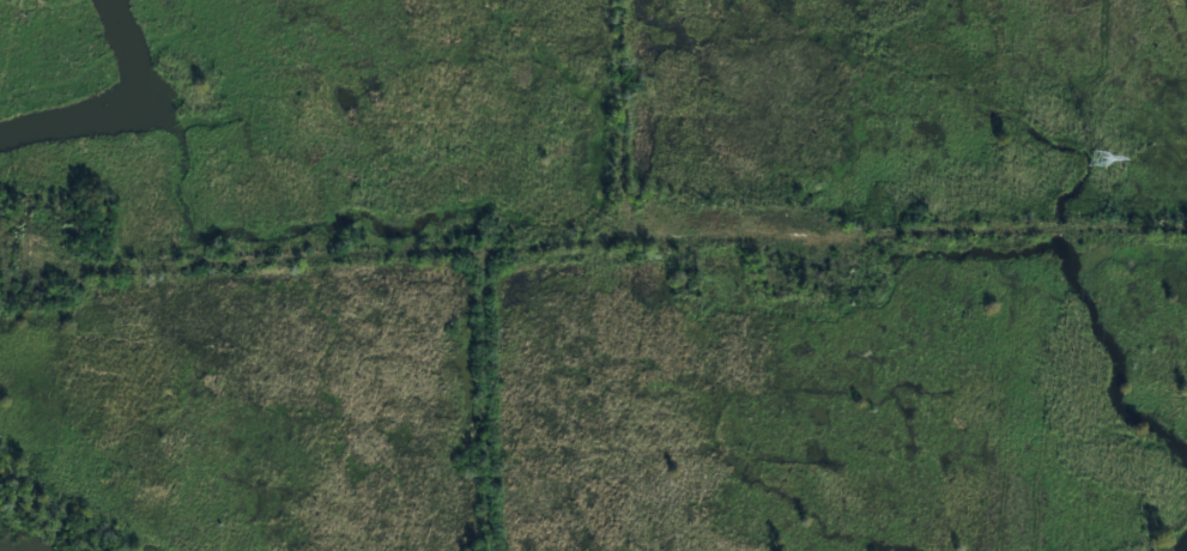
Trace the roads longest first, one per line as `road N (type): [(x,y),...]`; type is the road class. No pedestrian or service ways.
road 1 (residential): [(0,274),(483,254),(630,240),(1186,234)]
road 2 (residential): [(483,254),(489,550)]
road 3 (residential): [(615,0),(617,135),(630,240)]

